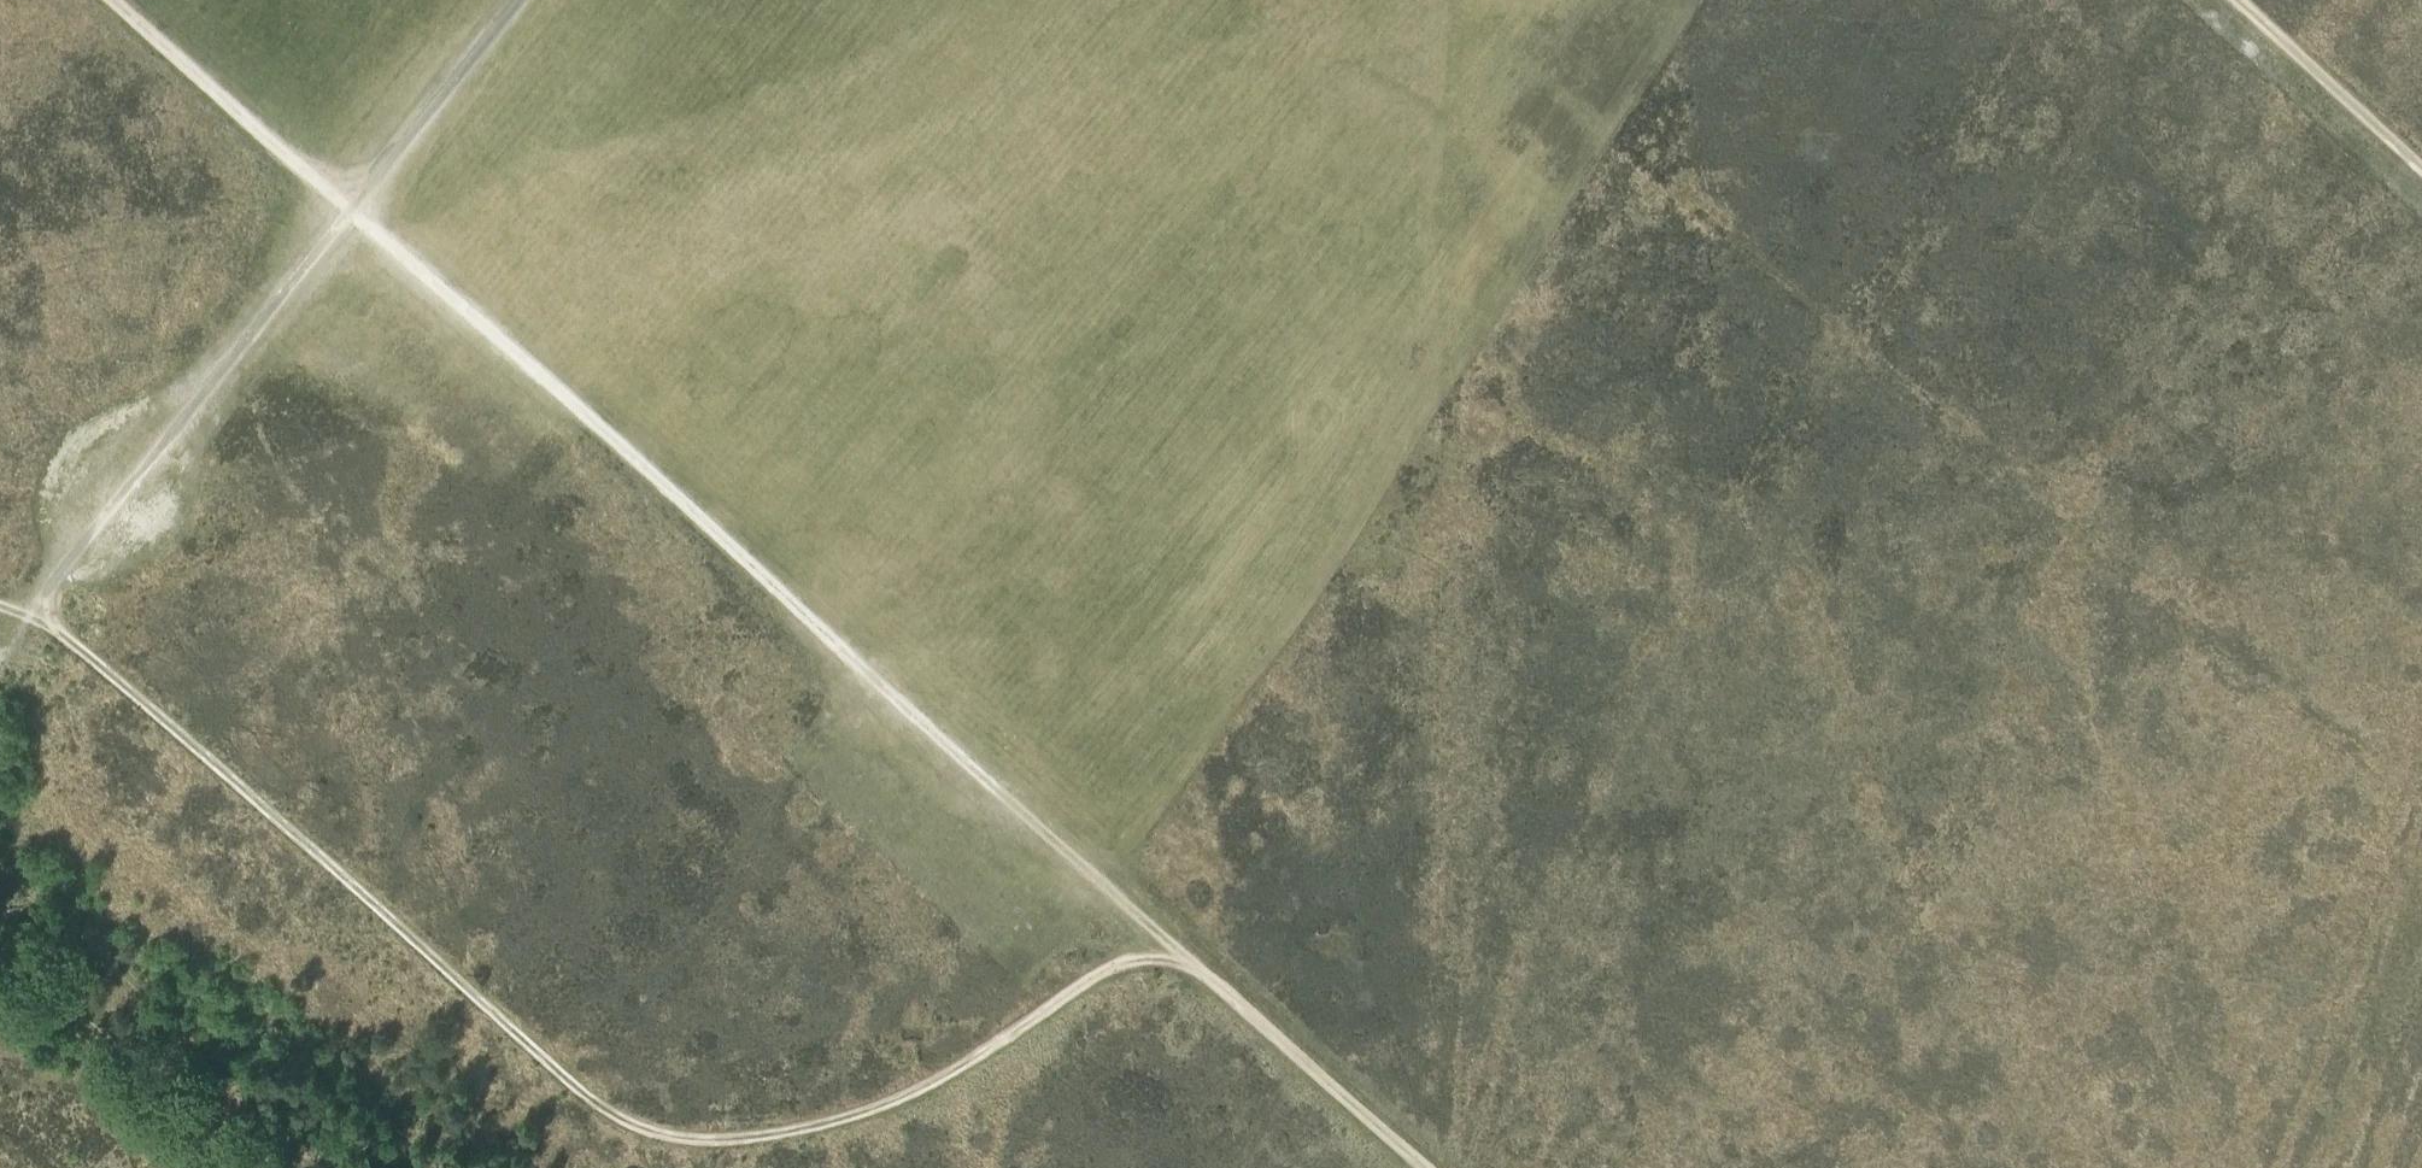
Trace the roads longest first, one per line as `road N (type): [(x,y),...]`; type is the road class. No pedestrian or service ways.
road 1 (track): [(0,949),(248,1167)]

